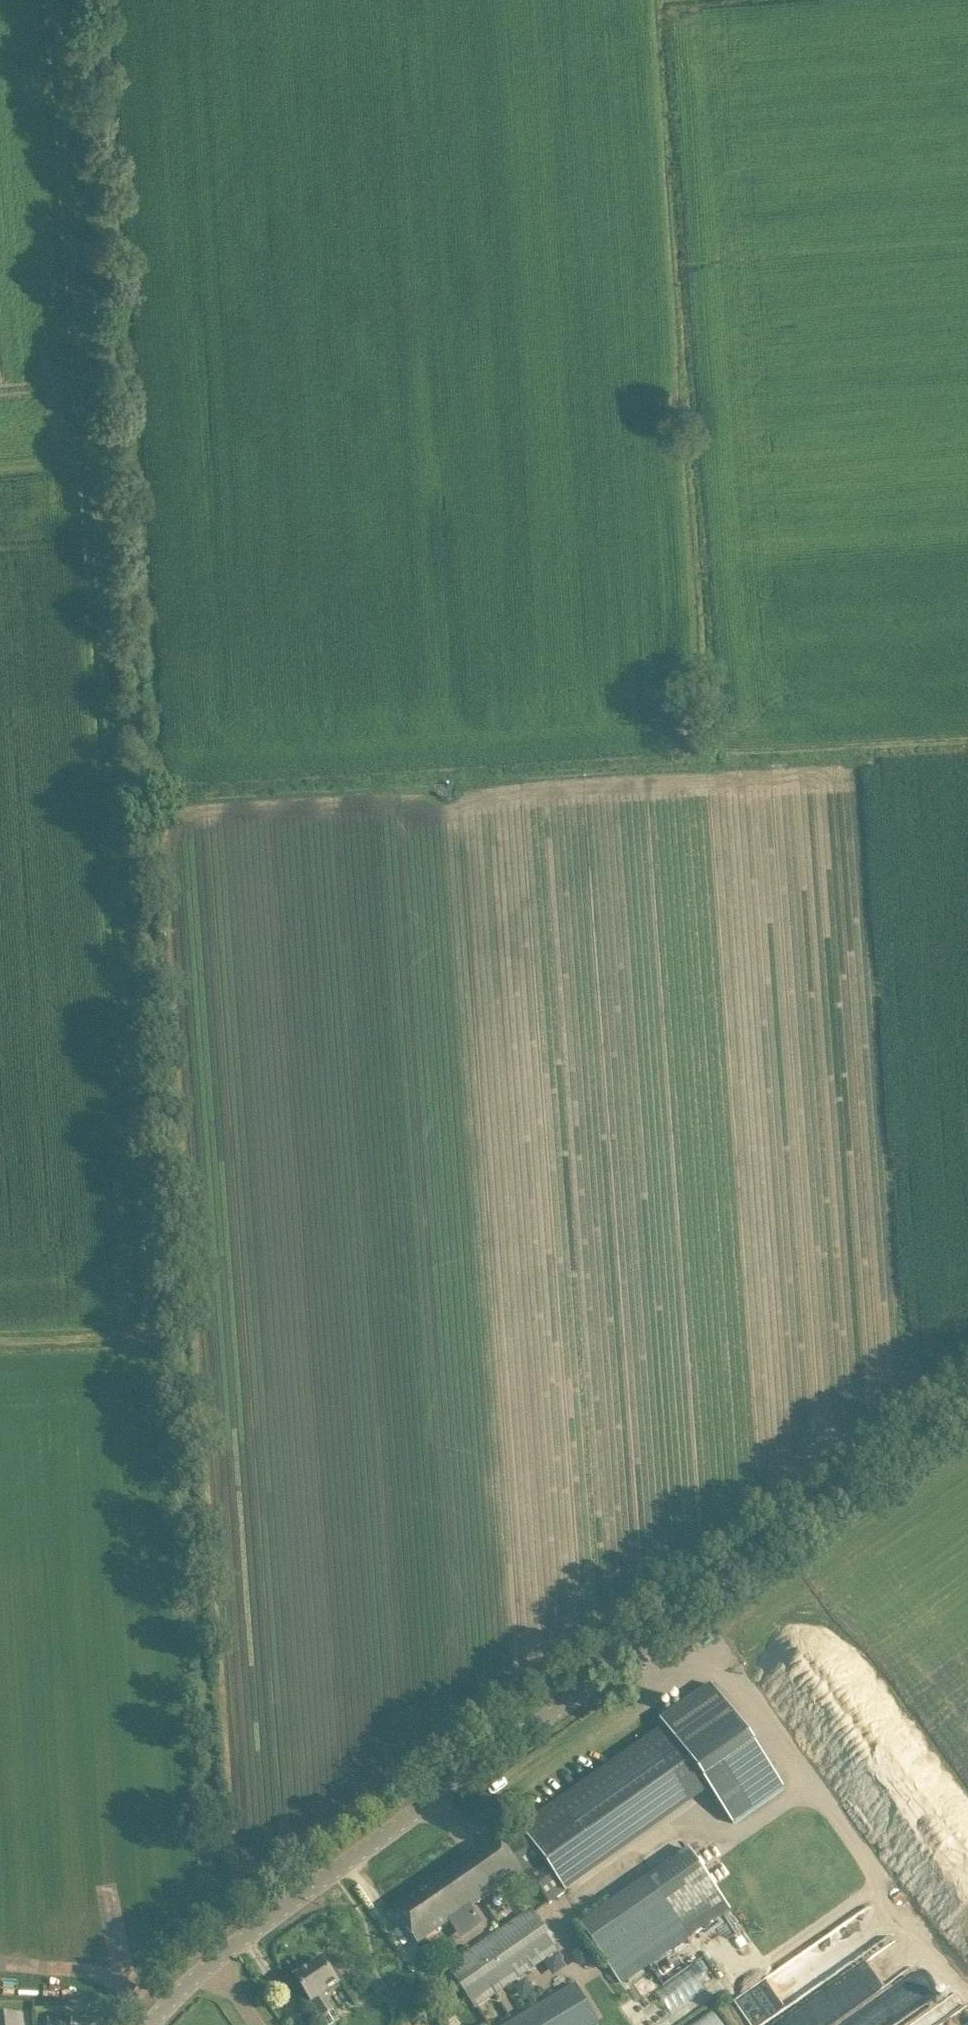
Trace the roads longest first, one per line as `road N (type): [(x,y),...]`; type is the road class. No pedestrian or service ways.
road 1 (unclassified): [(146,2024),(232,1947),(967,1406)]
road 2 (track): [(629,1653),(663,1703),(719,1665),(889,1890),(967,1976)]

